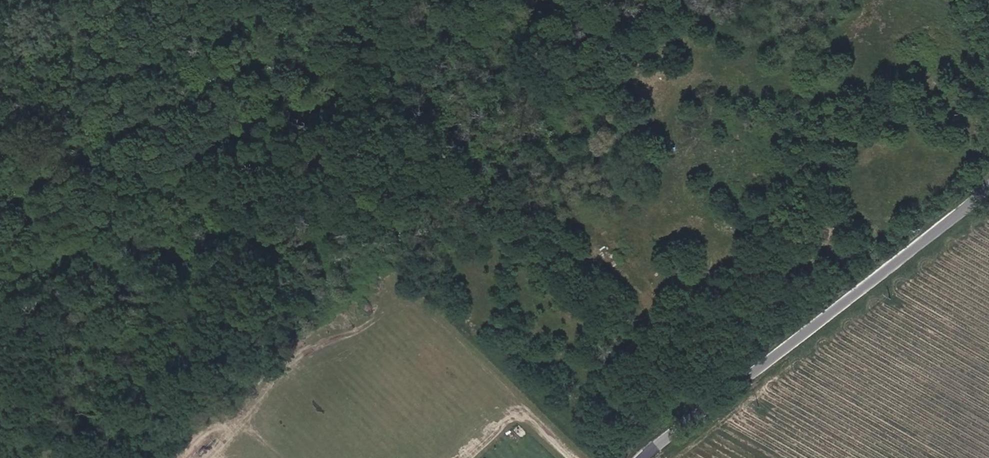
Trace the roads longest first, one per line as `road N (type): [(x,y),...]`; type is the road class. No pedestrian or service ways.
road 1 (unclassified): [(645,457),(988,185)]

